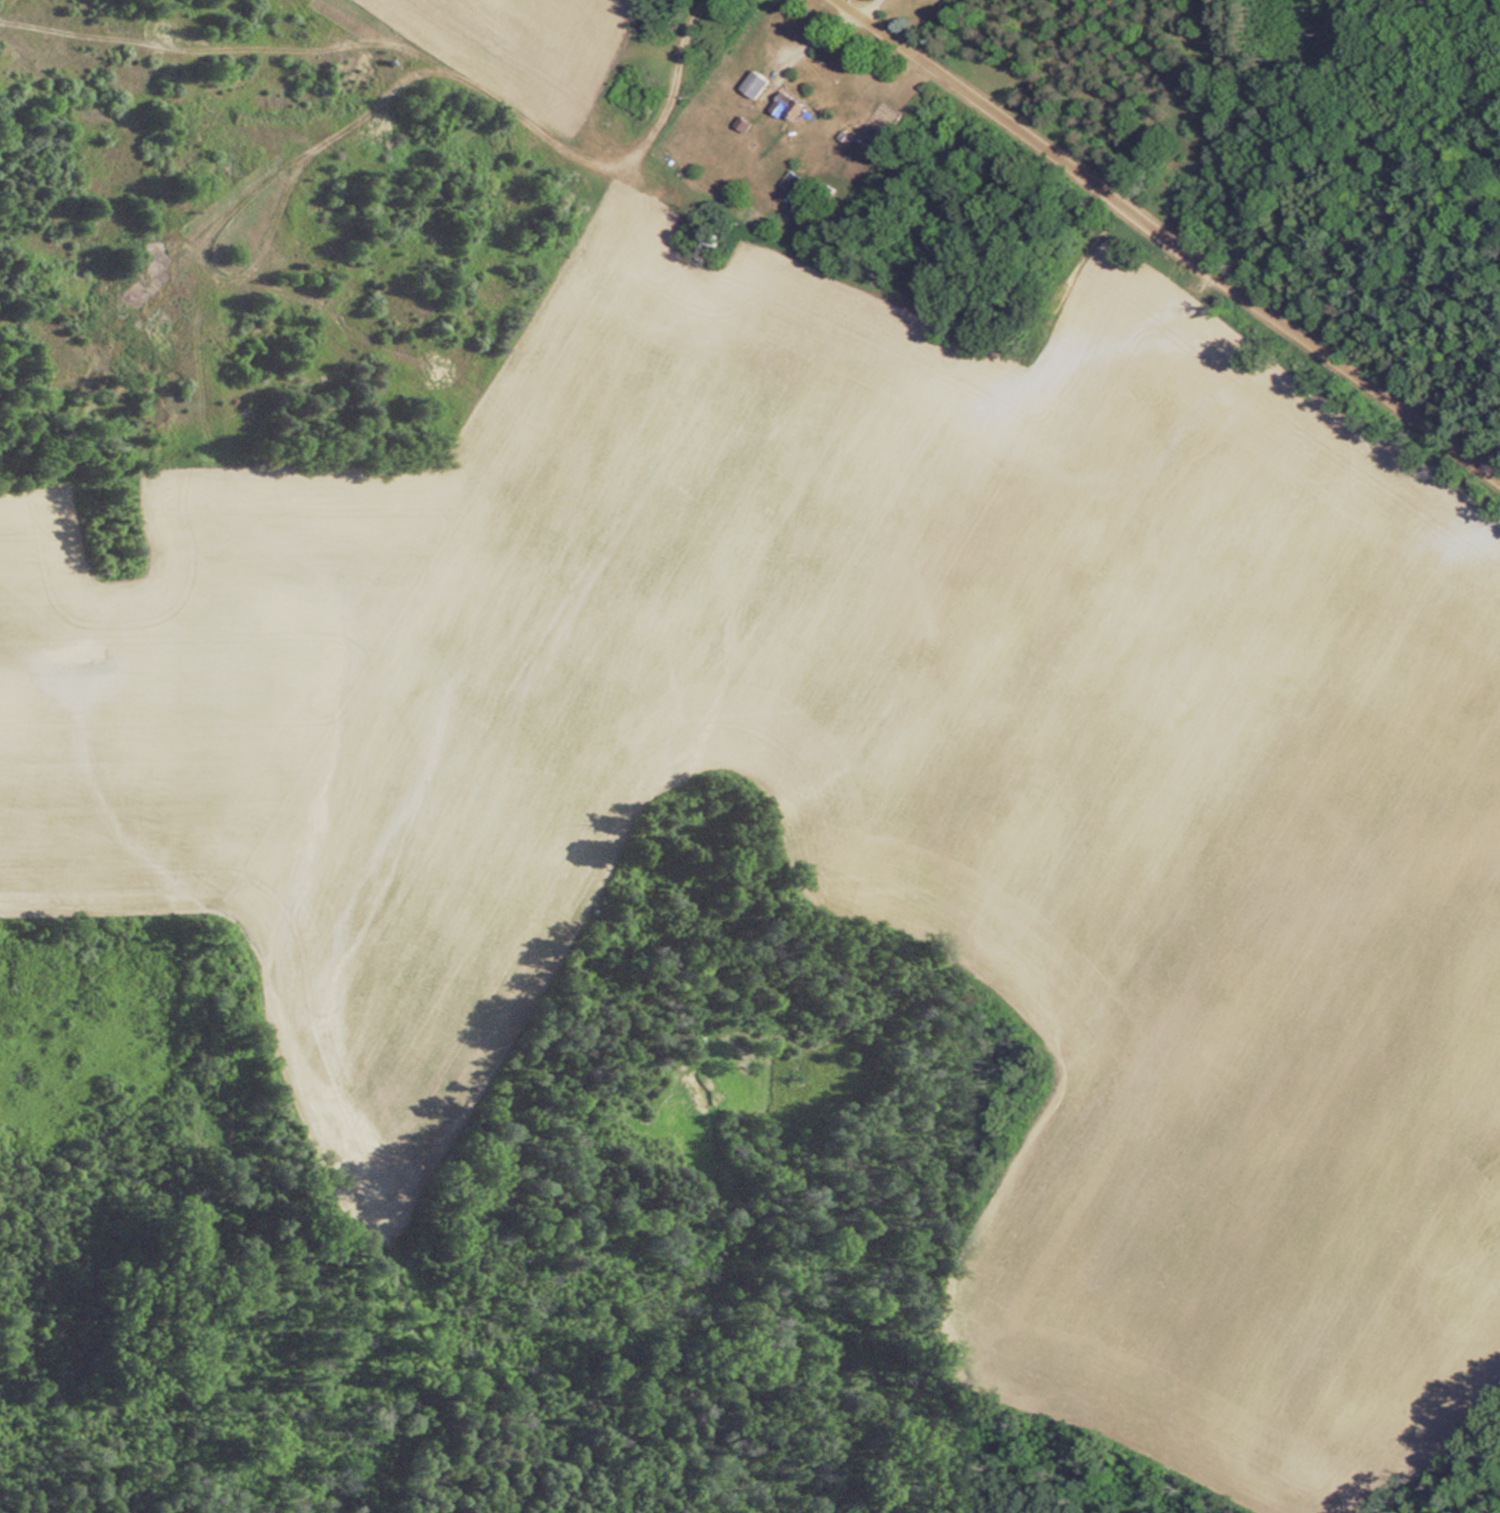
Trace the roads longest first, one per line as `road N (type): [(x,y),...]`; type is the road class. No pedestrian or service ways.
road 1 (residential): [(1499,480),(832,0)]

